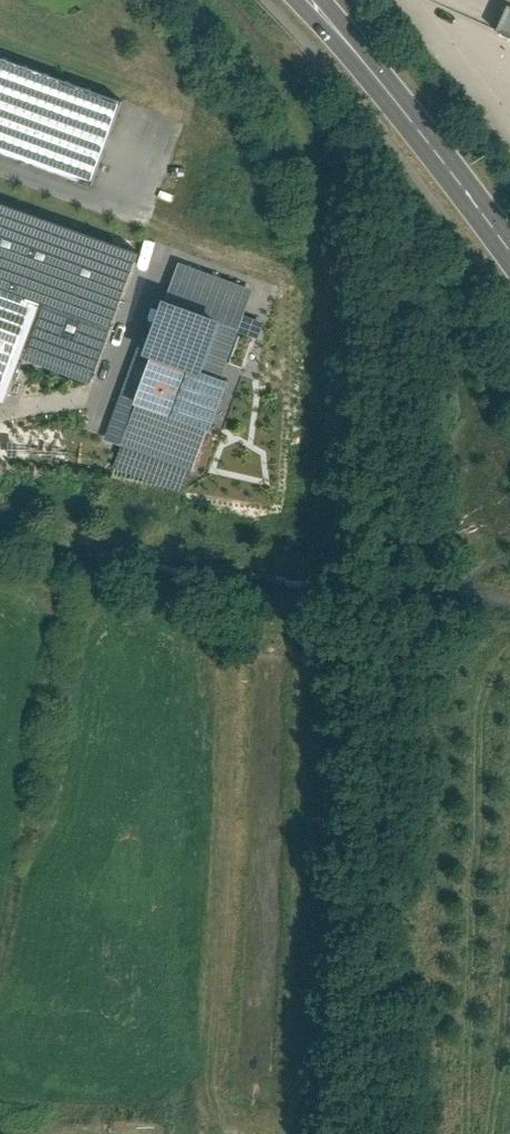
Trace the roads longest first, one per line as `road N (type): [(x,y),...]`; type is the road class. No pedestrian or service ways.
road 1 (primary): [(296,0),(509,263)]

